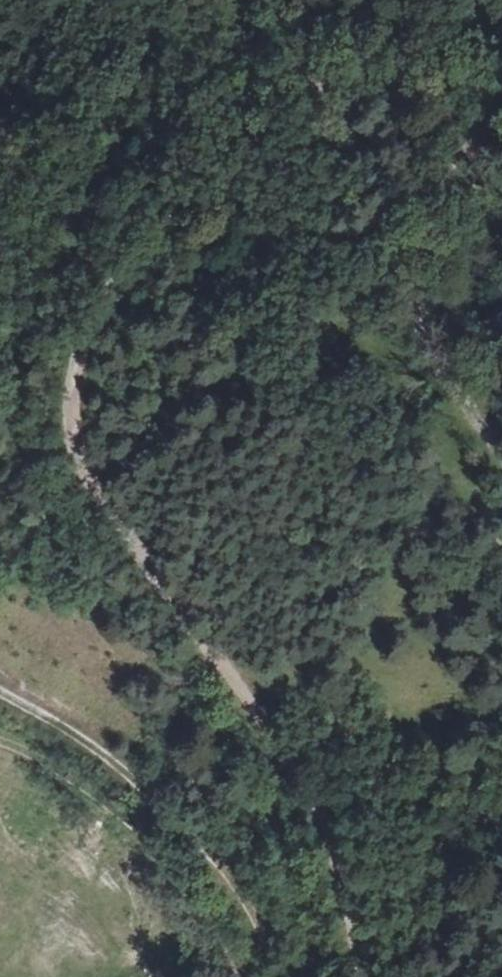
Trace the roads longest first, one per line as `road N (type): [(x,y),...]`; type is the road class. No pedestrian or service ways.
road 1 (track): [(366,976),(324,814),(97,480),(81,451),(77,373),(100,300),(126,267),(244,140),(315,82),(397,59),(472,22),(491,20),(501,31)]
road 2 (track): [(501,89),(424,242),(414,283),(415,316),(429,355),(501,450)]
road 3 (track): [(0,692),(103,754),(216,857),(274,976)]
road 4 (track): [(501,531),(441,448),(403,372),(348,319),(414,283)]

